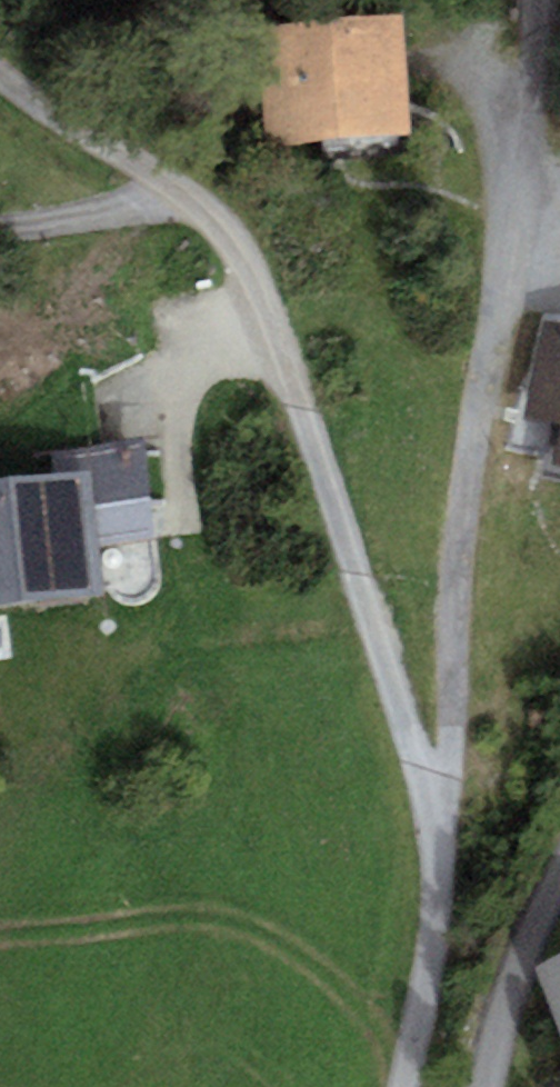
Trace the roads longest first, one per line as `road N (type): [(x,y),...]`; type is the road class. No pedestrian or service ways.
road 1 (residential): [(0,72),(232,249),(438,818)]
road 2 (residential): [(438,818),(448,643),(497,233),(534,0)]
road 3 (residential): [(438,818),(433,957),(406,1086)]
road 4 (residential): [(492,1086),(517,991),(559,904)]

